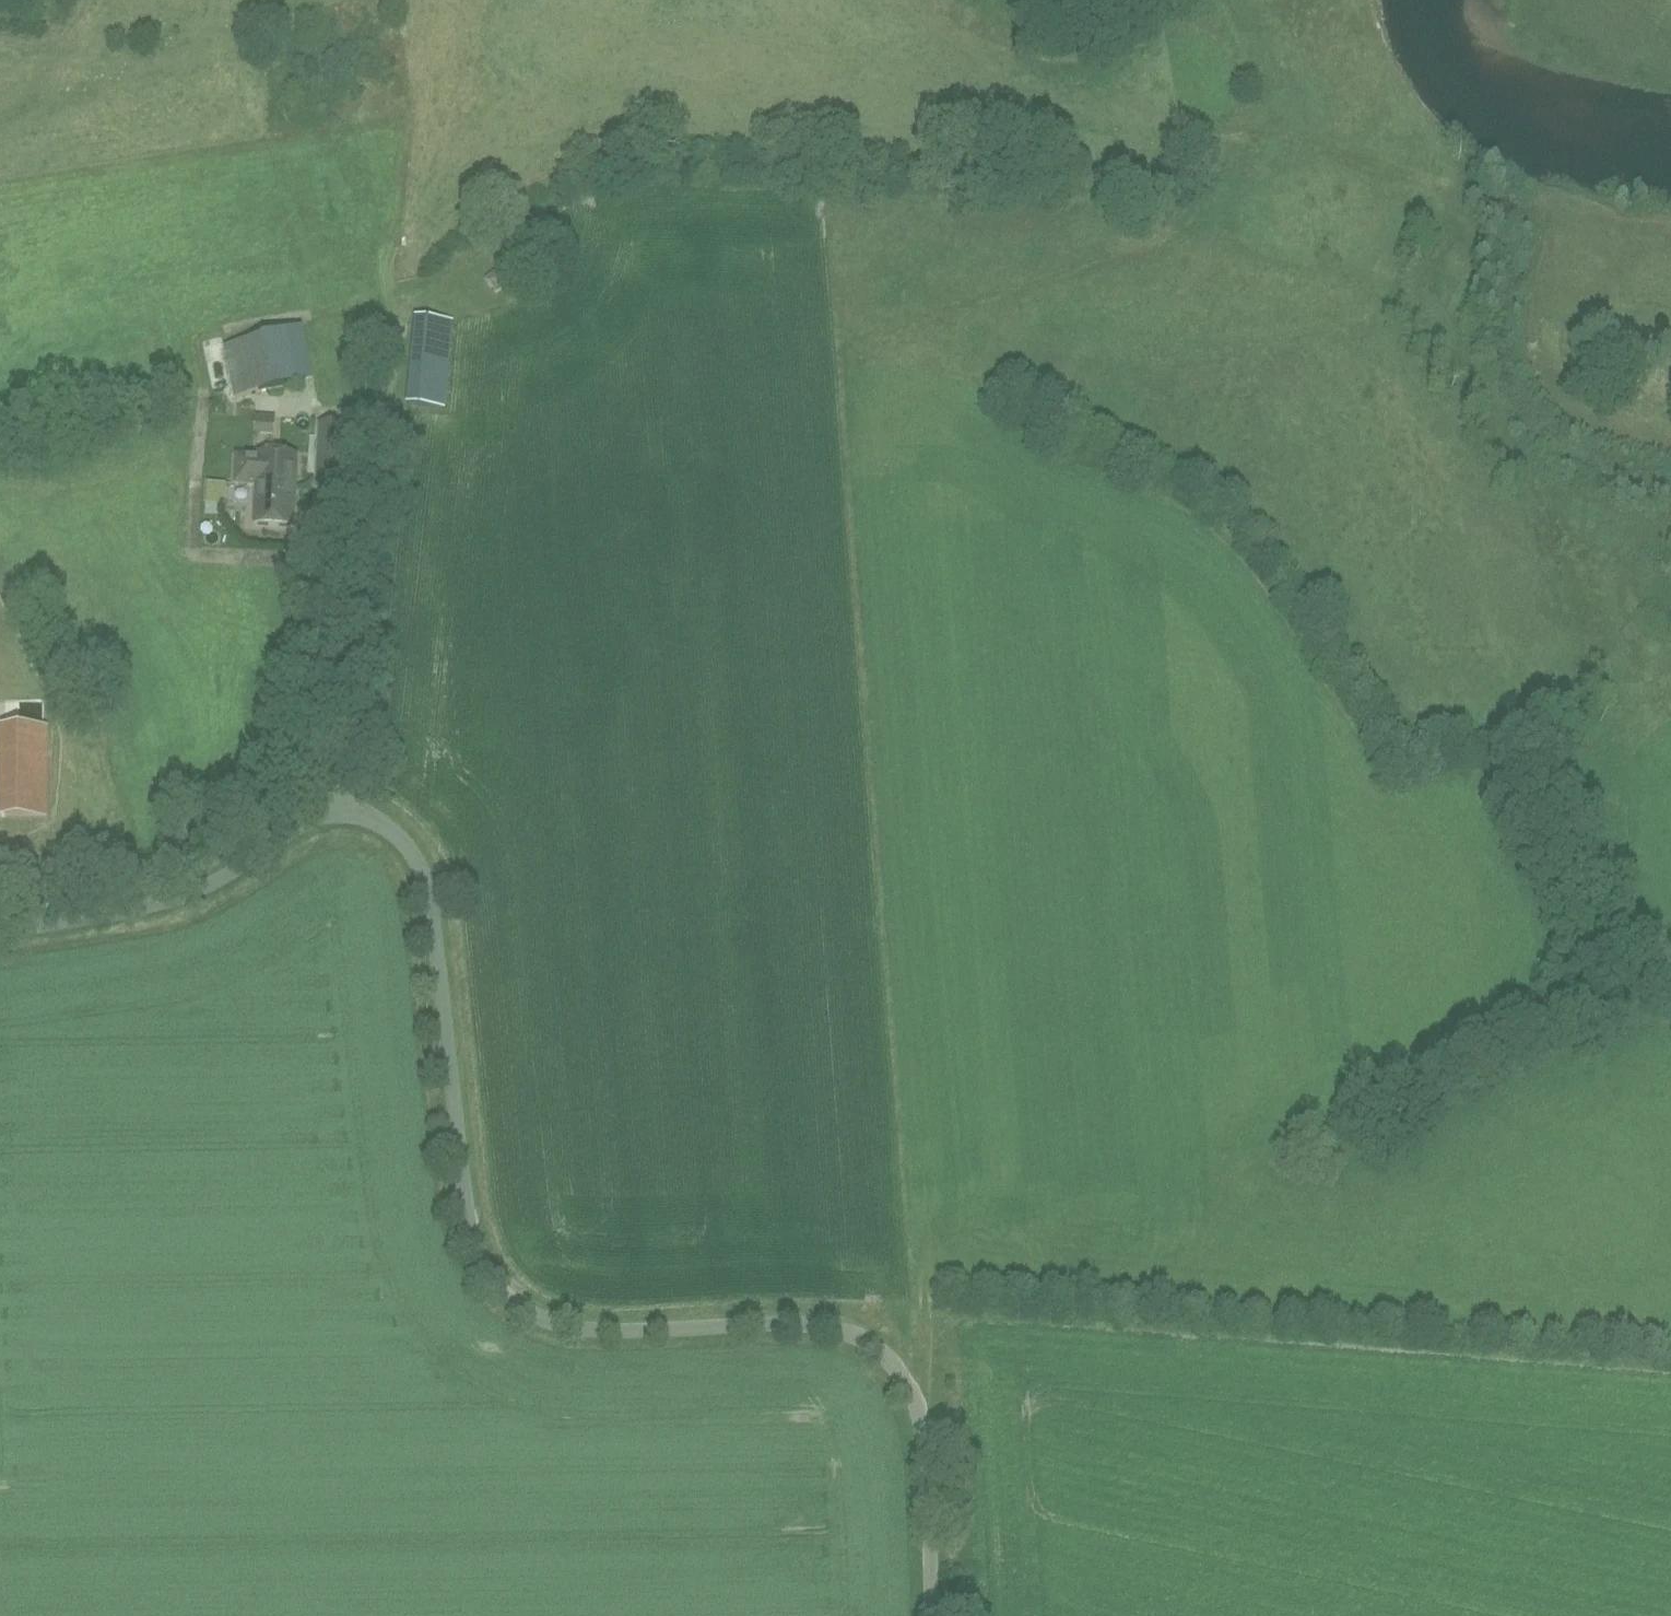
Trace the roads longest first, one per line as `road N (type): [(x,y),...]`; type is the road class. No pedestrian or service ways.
road 1 (unclassified): [(939,1615),(932,1446),(912,1382),(878,1346),(811,1327),(580,1335),(529,1317),(487,1275),(464,1211),(430,894),(398,841),(372,825),(332,818),(158,909),(0,933)]
road 2 (track): [(332,818),(323,682),(341,542)]

